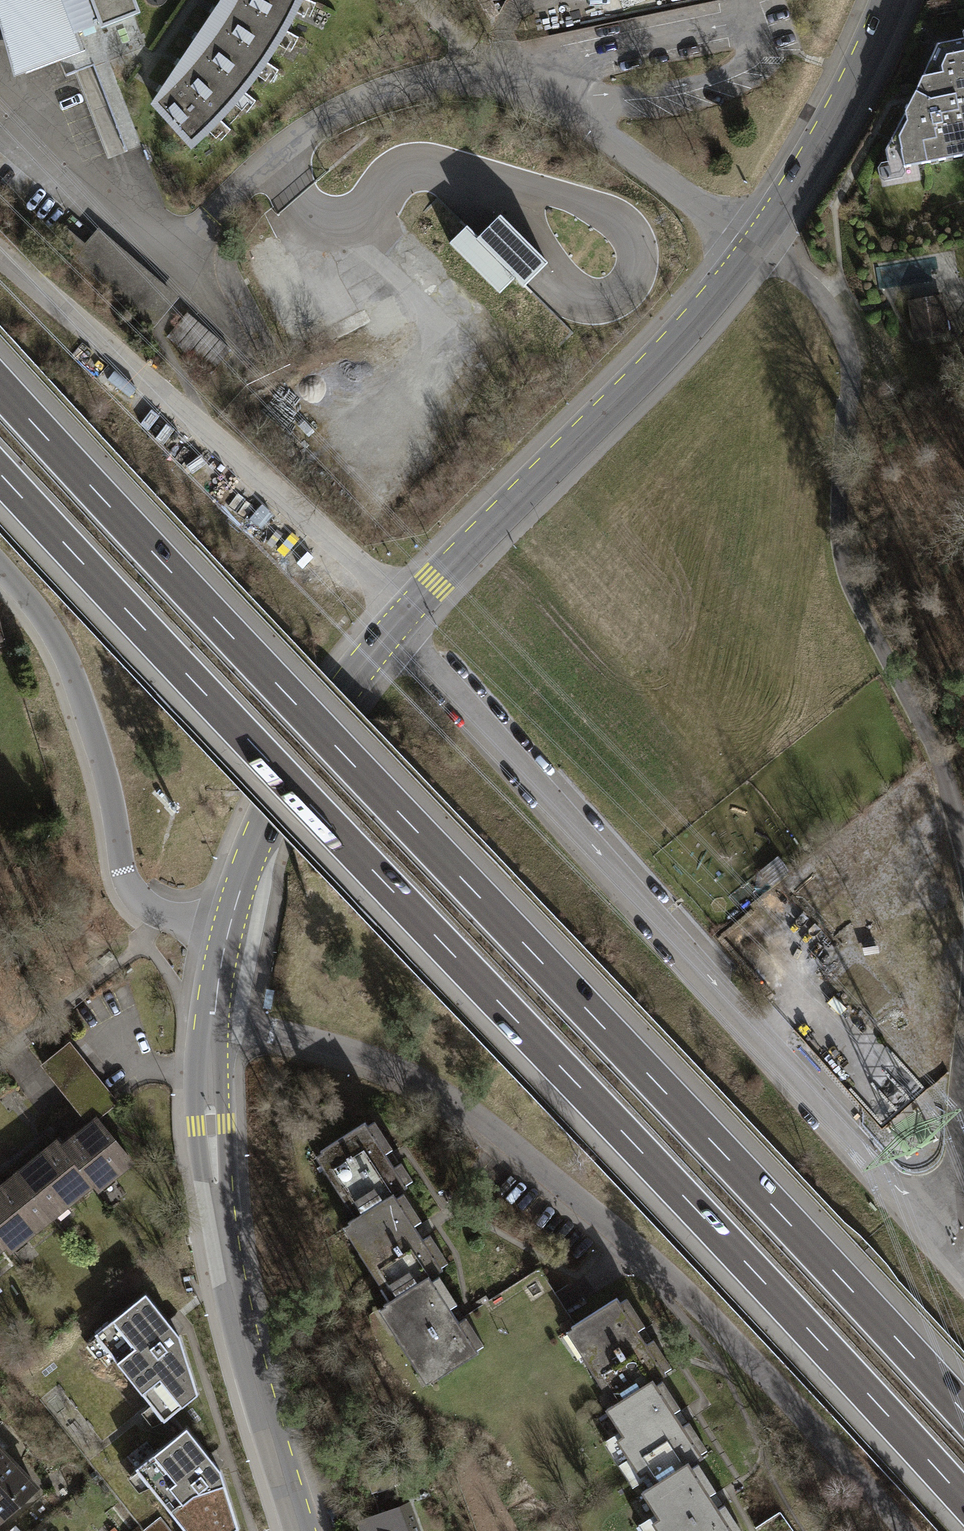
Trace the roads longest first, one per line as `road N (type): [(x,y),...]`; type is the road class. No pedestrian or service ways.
road 1 (motorway): [(0,474),(963,1501)]
road 2 (motorway): [(963,1411),(0,386)]
road 3 (unclassified): [(398,626),(920,1222),(951,1187),(963,1072)]
road 4 (unclassified): [(211,1026),(344,1050),(410,1076),(476,1118),(691,1297),(906,1530)]
road 5 (unclassified): [(963,838),(921,722),(847,578),(838,541),(848,344),(823,296),(758,245)]
road 6 (unclassified): [(0,234),(398,626)]
road 7 (secondary): [(398,626),(758,245)]
road 8 (secondary): [(301,1530),(228,1261),(211,1124),(211,1026)]
road 9 (unclassified): [(229,931),(162,917),(131,894),(104,771),(68,664),(0,566)]
road 10 (secondary): [(229,931),(269,812),(317,731),(398,626)]
road 11 (secondary): [(758,245),(817,154),(892,0)]

